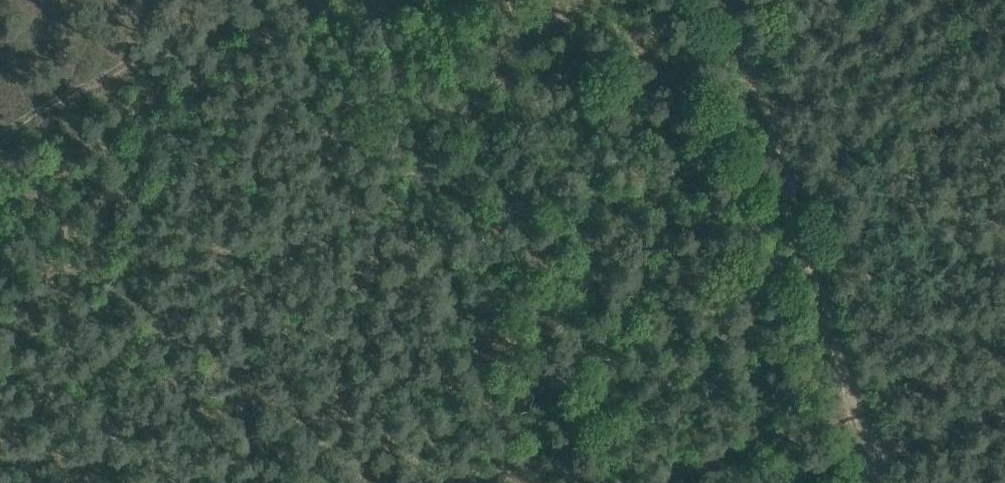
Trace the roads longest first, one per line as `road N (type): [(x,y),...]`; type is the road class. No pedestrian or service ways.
road 1 (track): [(871,457),(733,0)]

